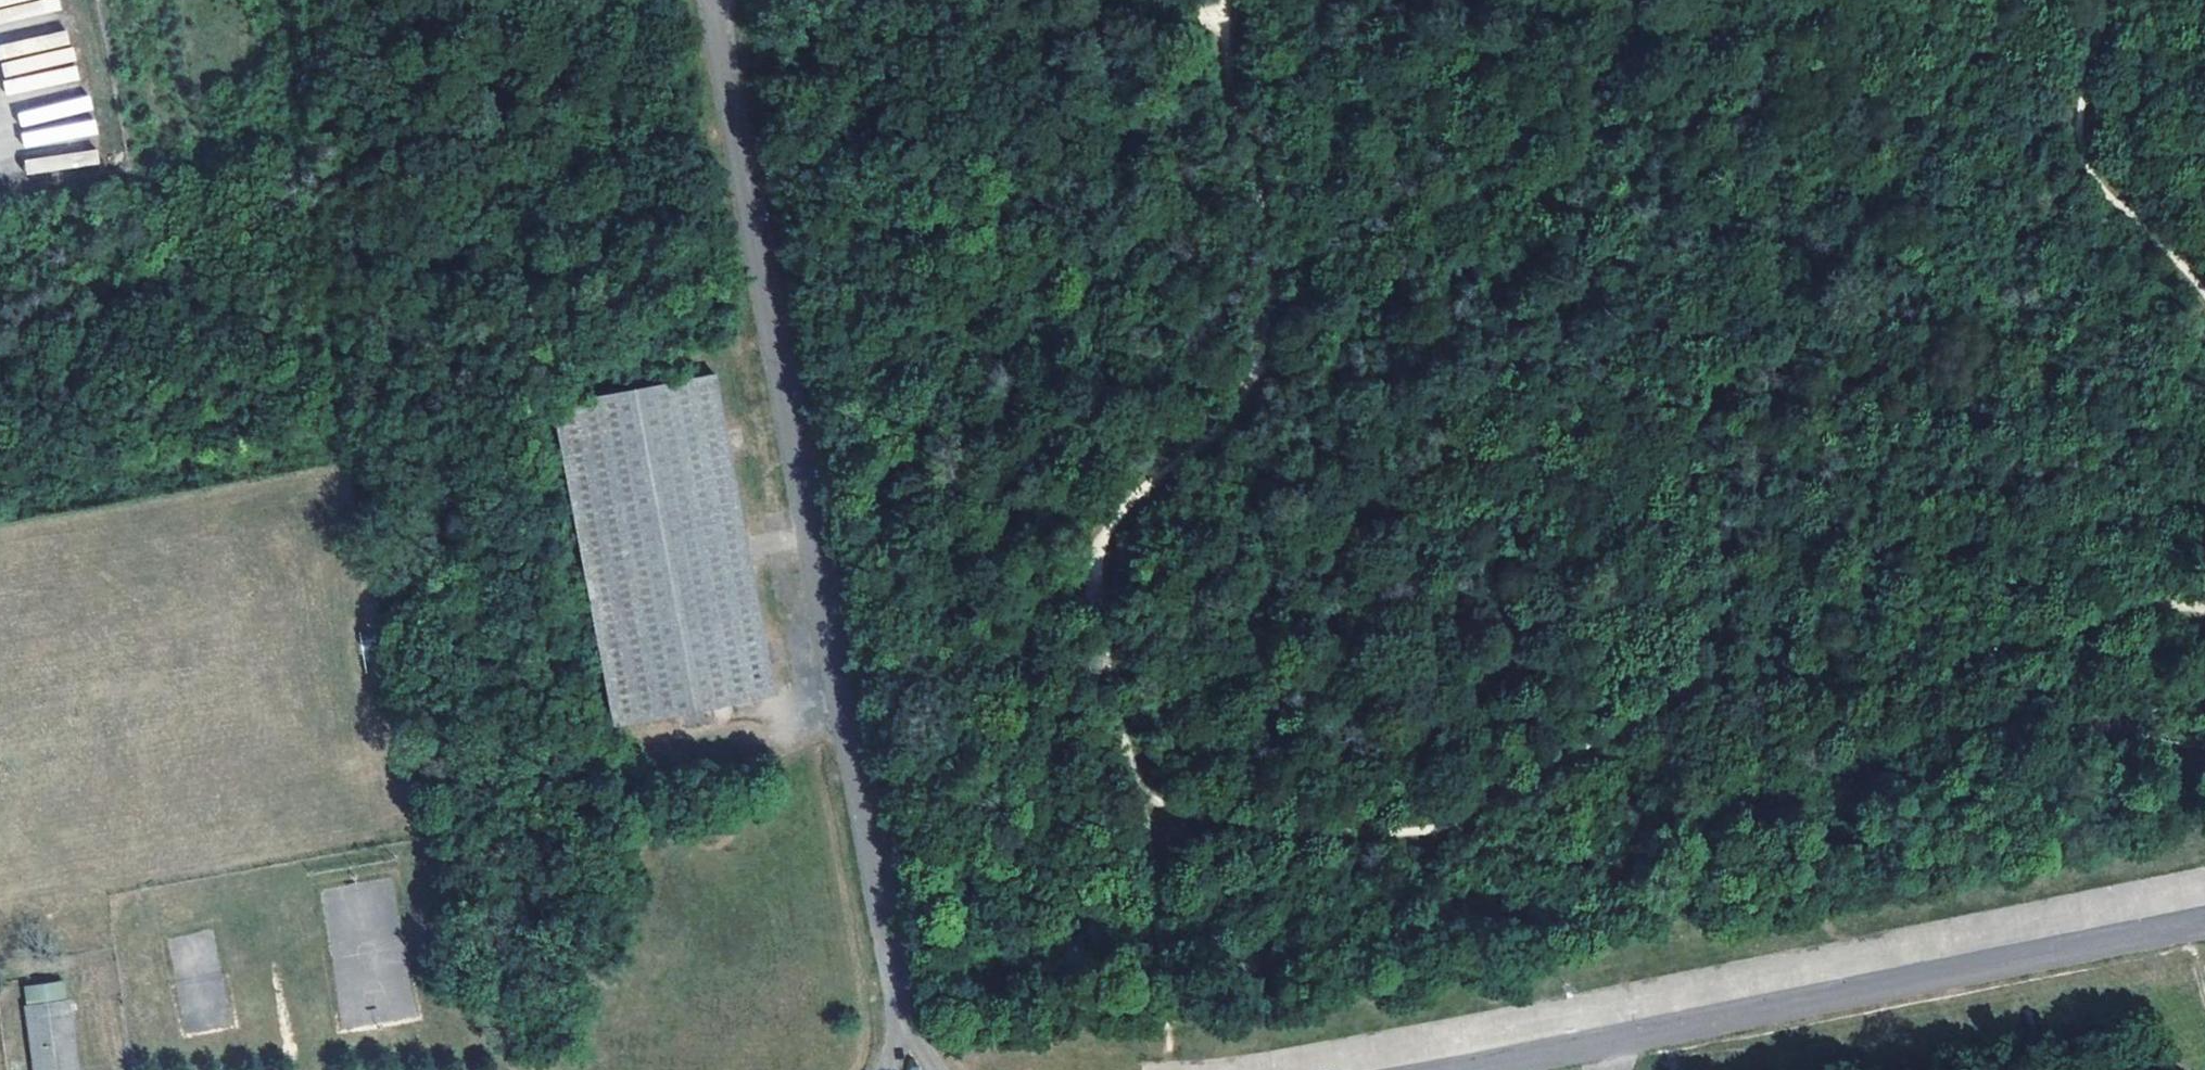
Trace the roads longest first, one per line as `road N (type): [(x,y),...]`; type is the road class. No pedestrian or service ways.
road 1 (unclassified): [(905,1029),(713,0)]
road 2 (unclassified): [(2204,922),(1463,1069)]

